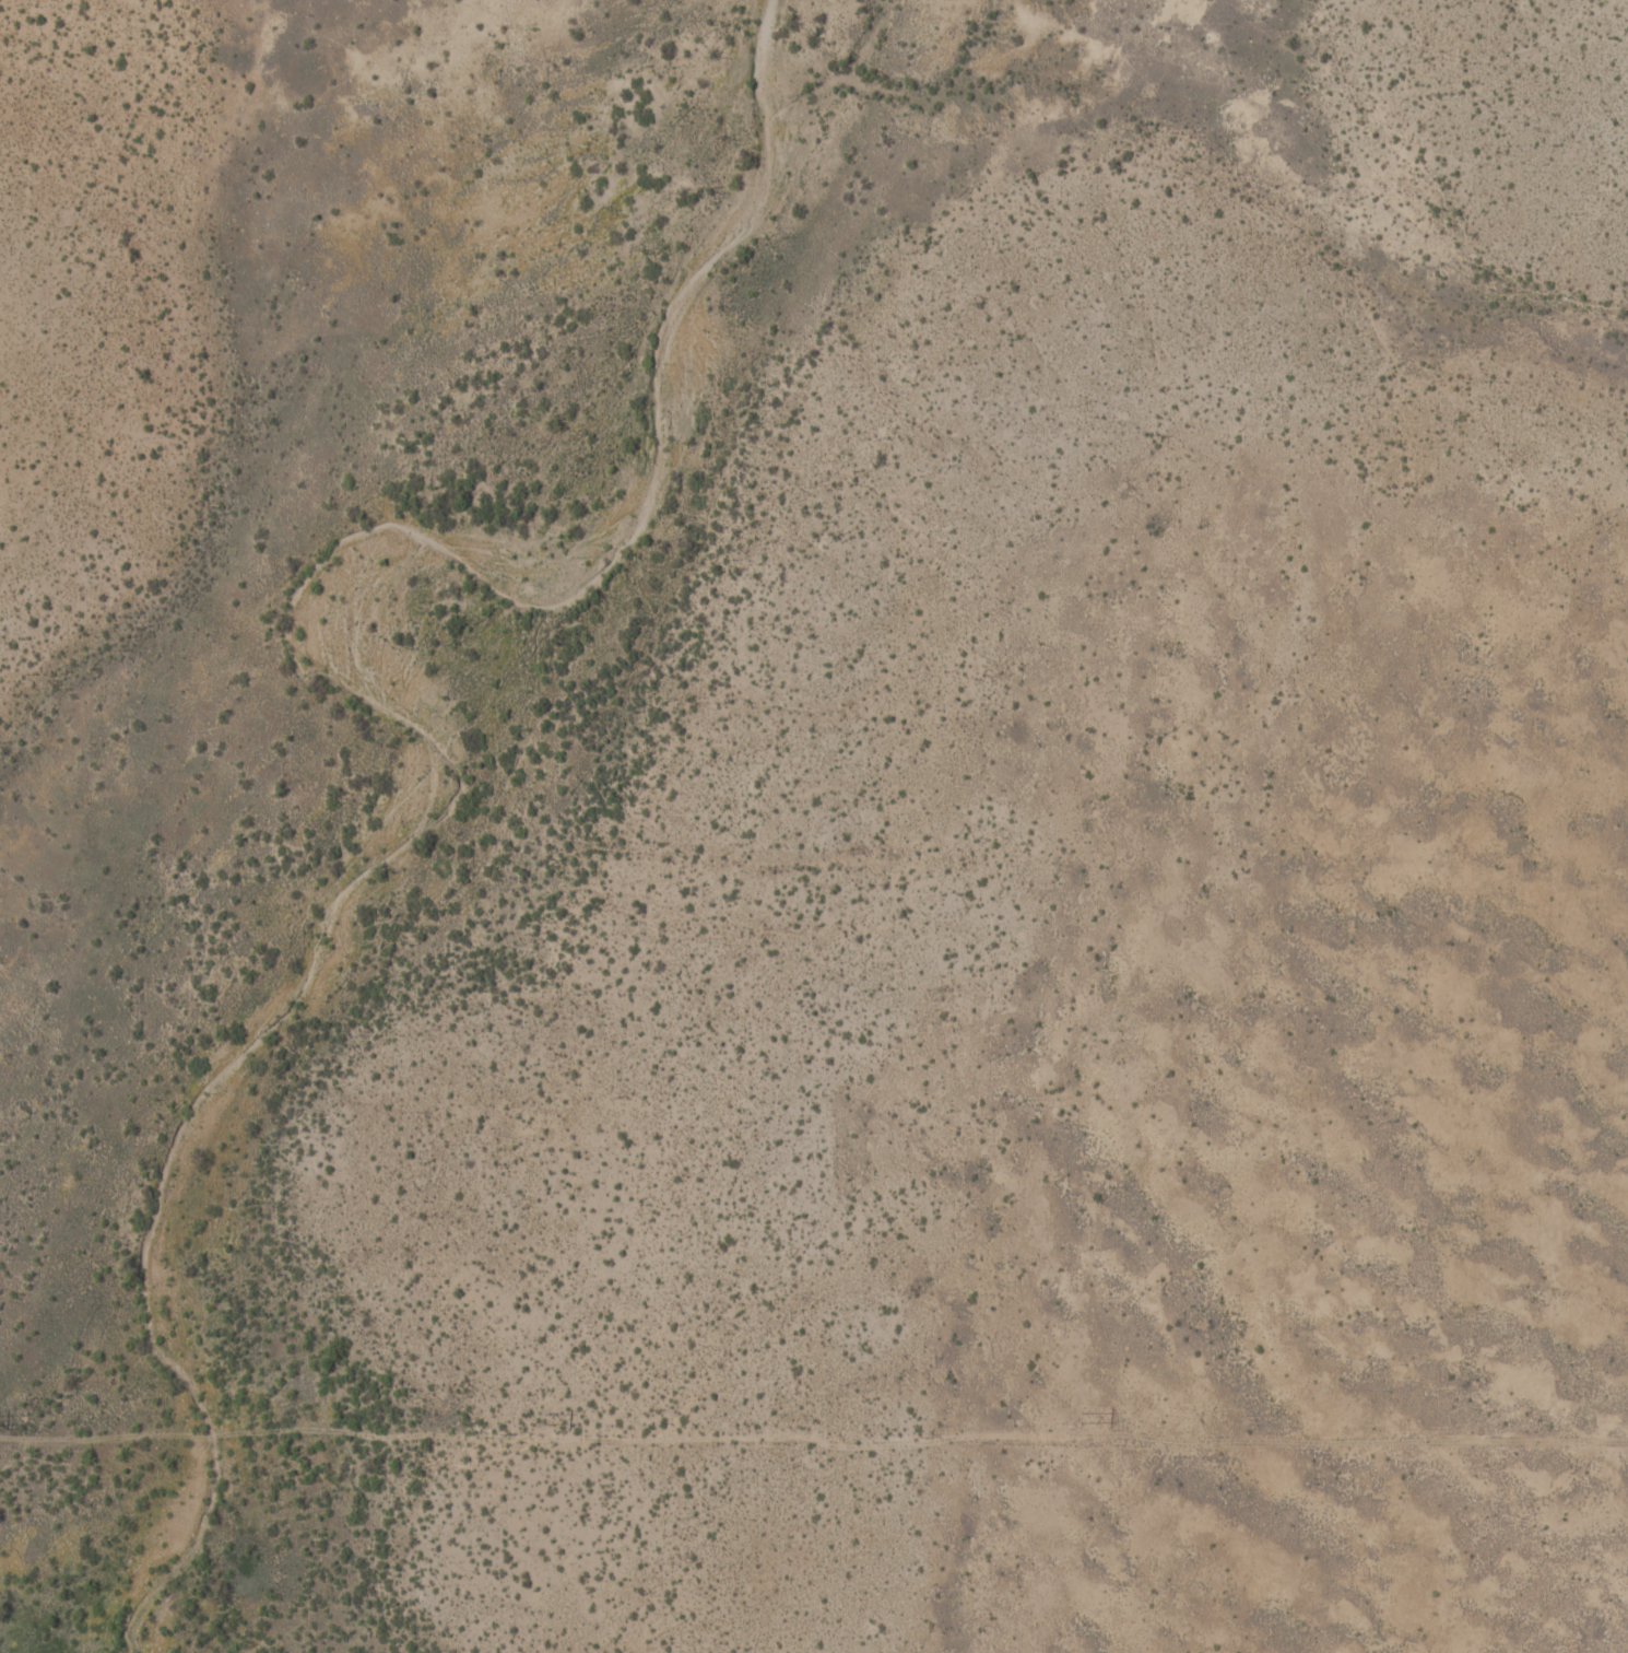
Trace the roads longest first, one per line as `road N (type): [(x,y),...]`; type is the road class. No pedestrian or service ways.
road 1 (track): [(1627,1441),(1057,1435),(857,1451),(575,1432),(0,1438)]

